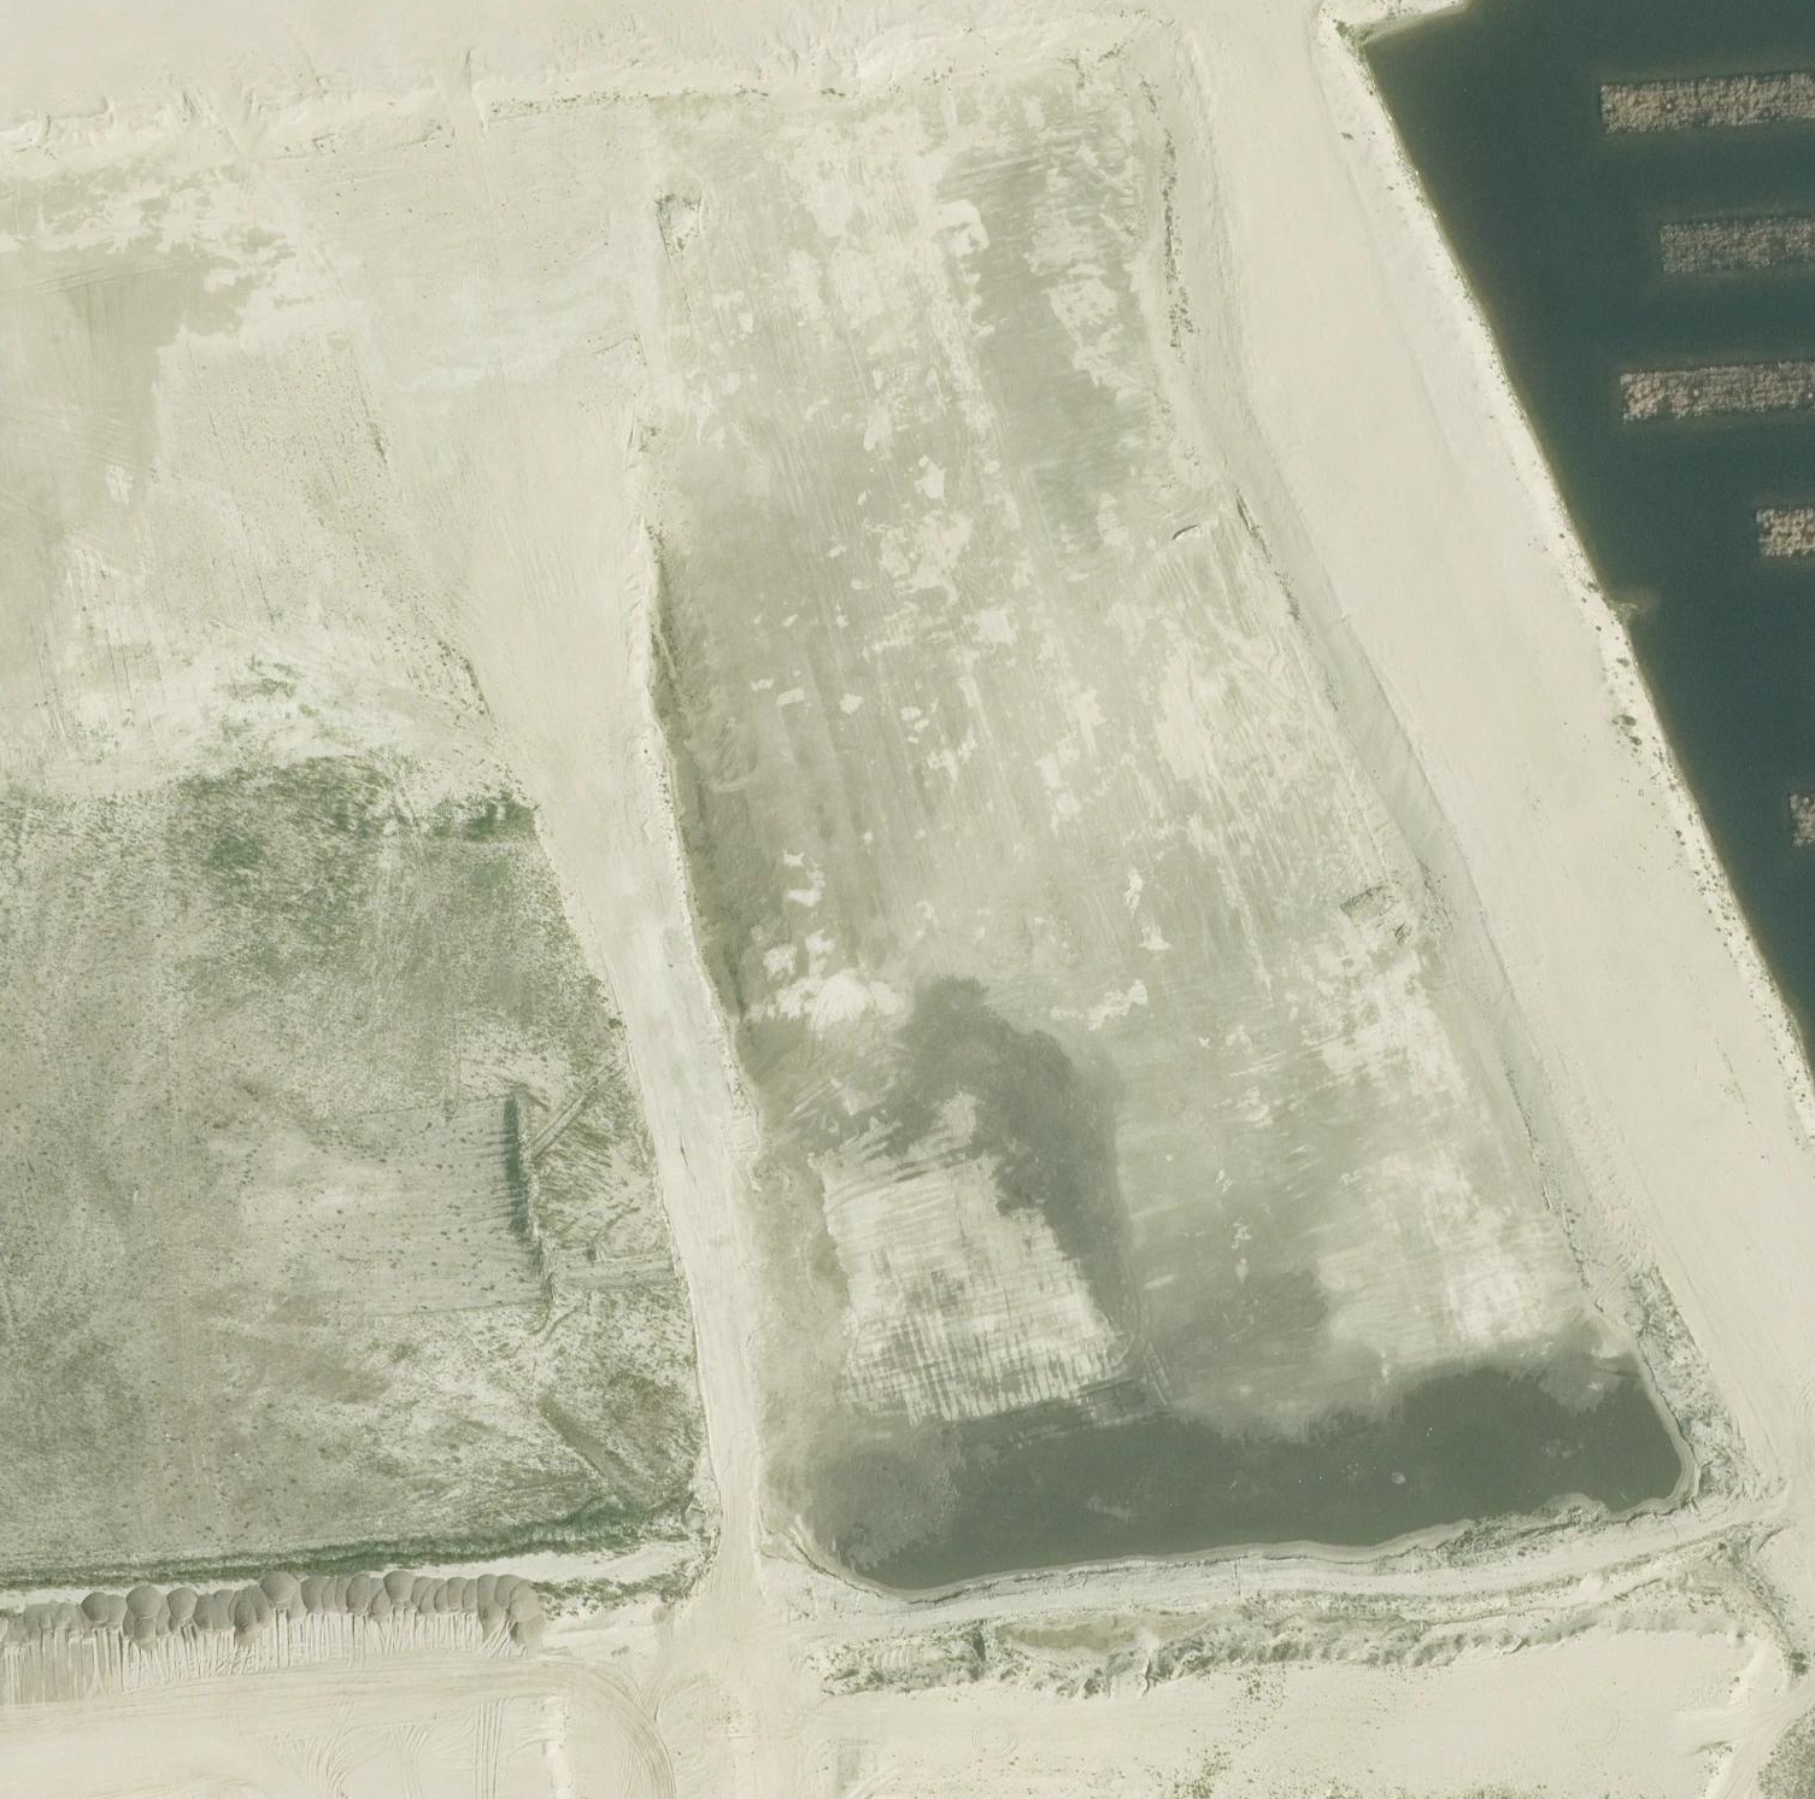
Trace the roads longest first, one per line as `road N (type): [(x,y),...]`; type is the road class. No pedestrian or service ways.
road 1 (tertiary): [(654,1798),(639,1555)]

